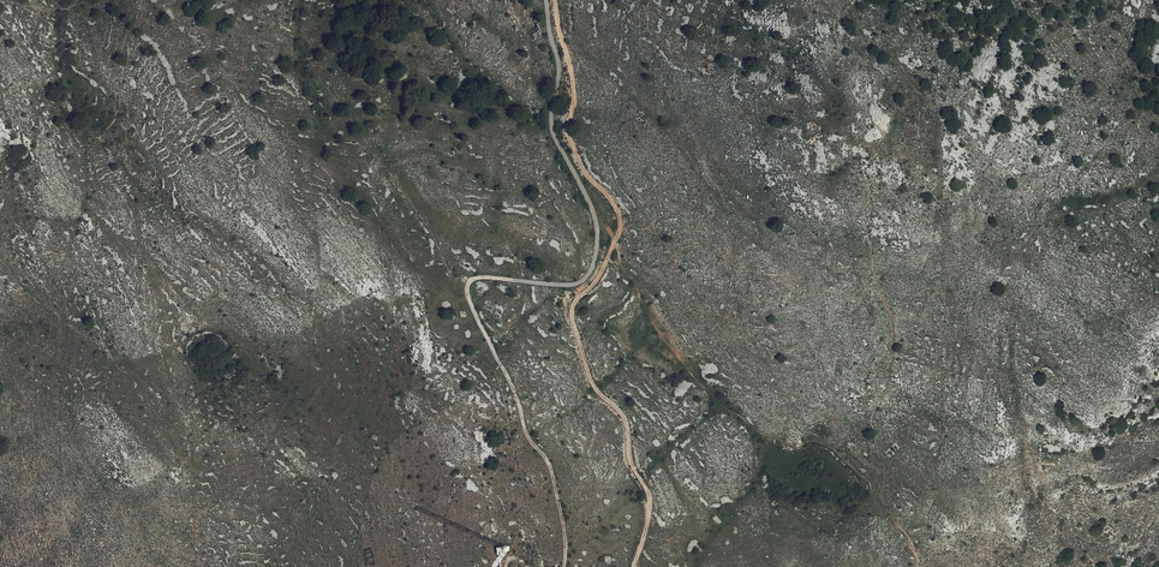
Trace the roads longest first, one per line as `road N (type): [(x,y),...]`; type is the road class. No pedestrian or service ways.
road 1 (track): [(563,566),(551,468),(528,437),(467,291),(477,278),(570,285),(594,265),(595,213),(552,130),(558,74),(545,0)]
road 2 (track): [(635,566),(647,487),(630,456),(623,415),(588,374),(571,315),(600,275),(620,215),(587,177),(567,131),(575,101),(554,0)]

